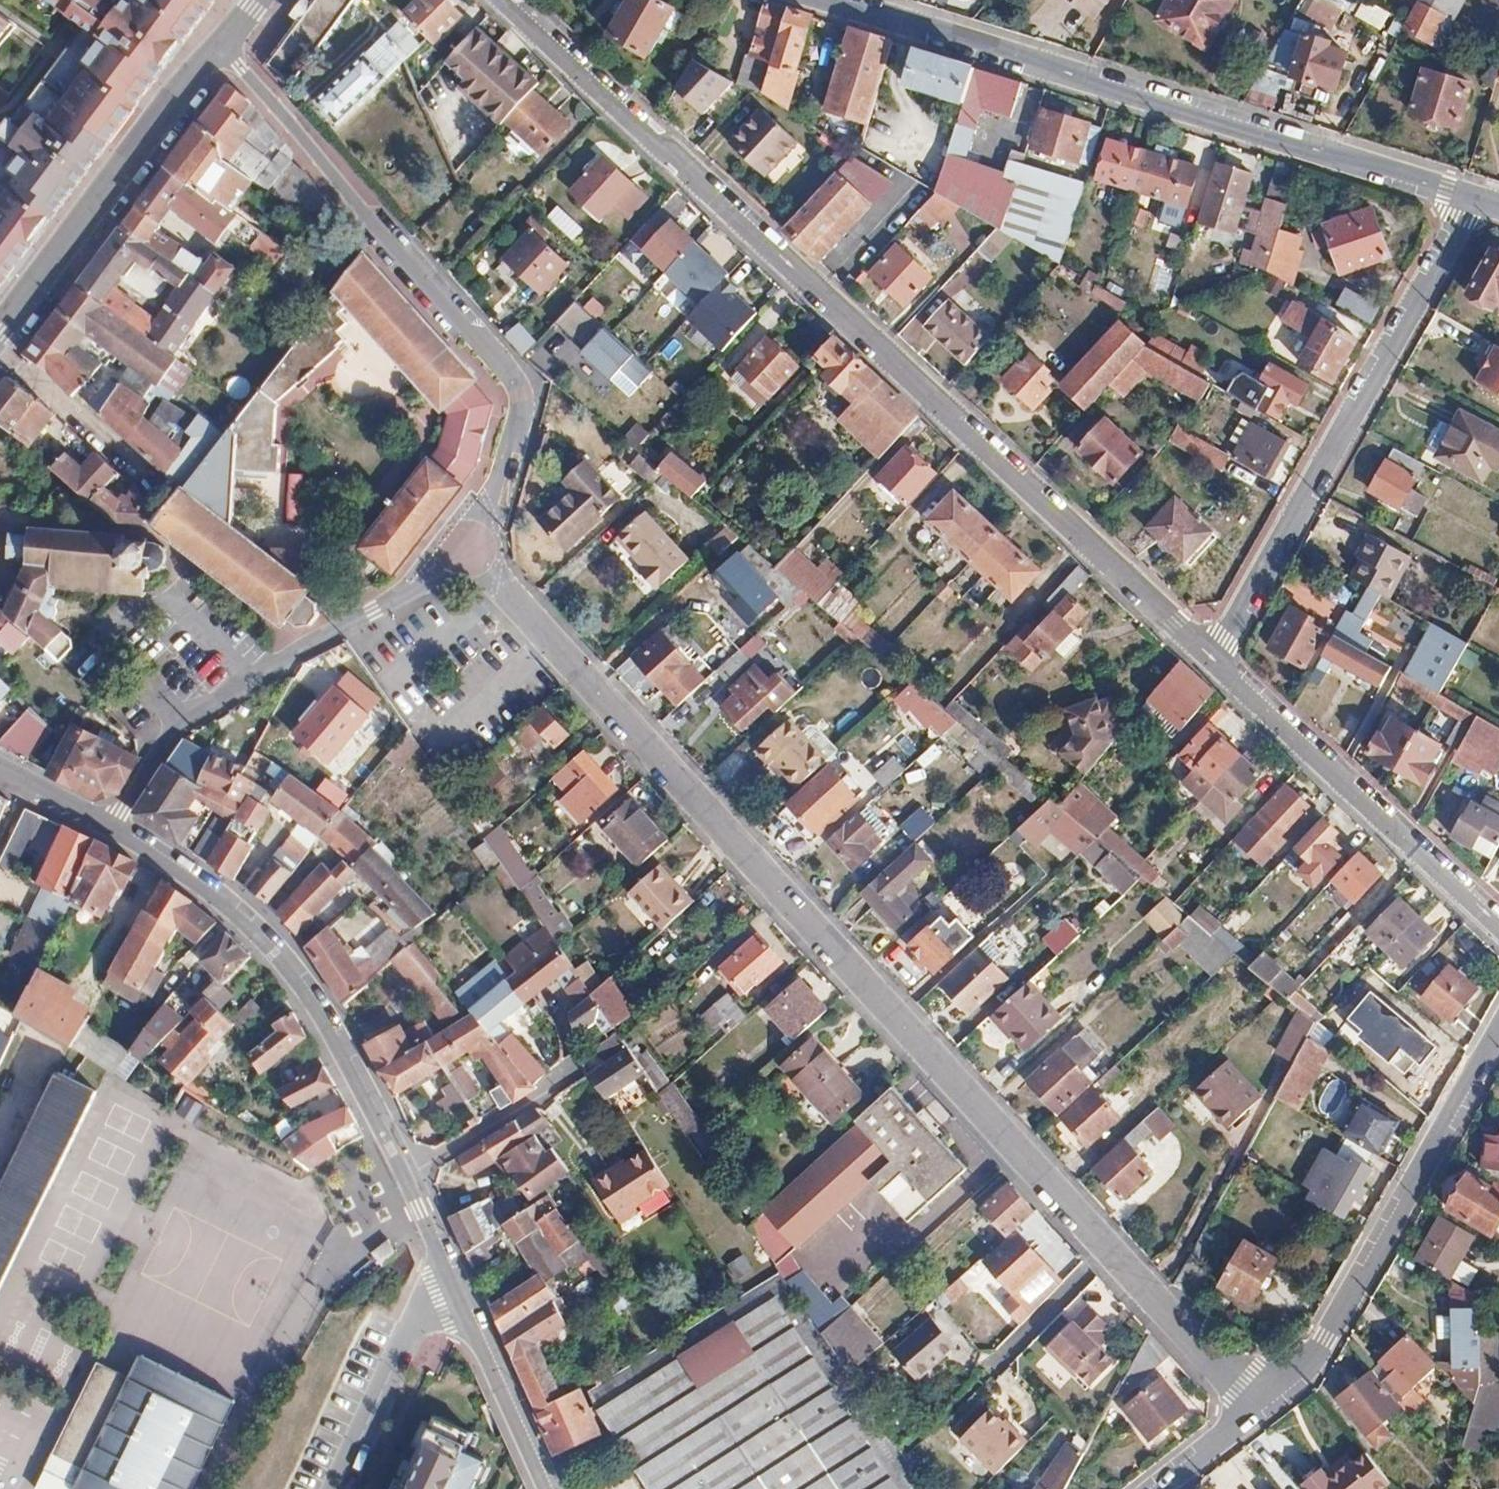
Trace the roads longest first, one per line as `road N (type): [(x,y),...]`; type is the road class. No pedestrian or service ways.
road 1 (residential): [(502,588),(1109,1250),(1262,1397)]
road 2 (residential): [(501,0),(1214,659)]
road 3 (residential): [(127,835),(231,909),(305,982),(545,1488)]
road 4 (residential): [(1470,203),(830,0)]
road 5 (residential): [(467,546),(521,418),(521,394),(507,368),(222,47)]
road 6 (residential): [(1470,203),(1214,659)]
road 7 (residential): [(113,826),(154,760),(180,735),(278,667),(427,583),(467,546)]
road 8 (residential): [(1498,1032),(1326,1339),(1262,1397)]
road 9 (residential): [(1214,659),(1498,921)]
road 10 (residential): [(0,336),(222,47)]
road 11 (residential): [(0,355),(158,481)]
road 12 (residential): [(1262,1397),(1159,1488)]
road 13 (residential): [(0,771),(113,826)]

